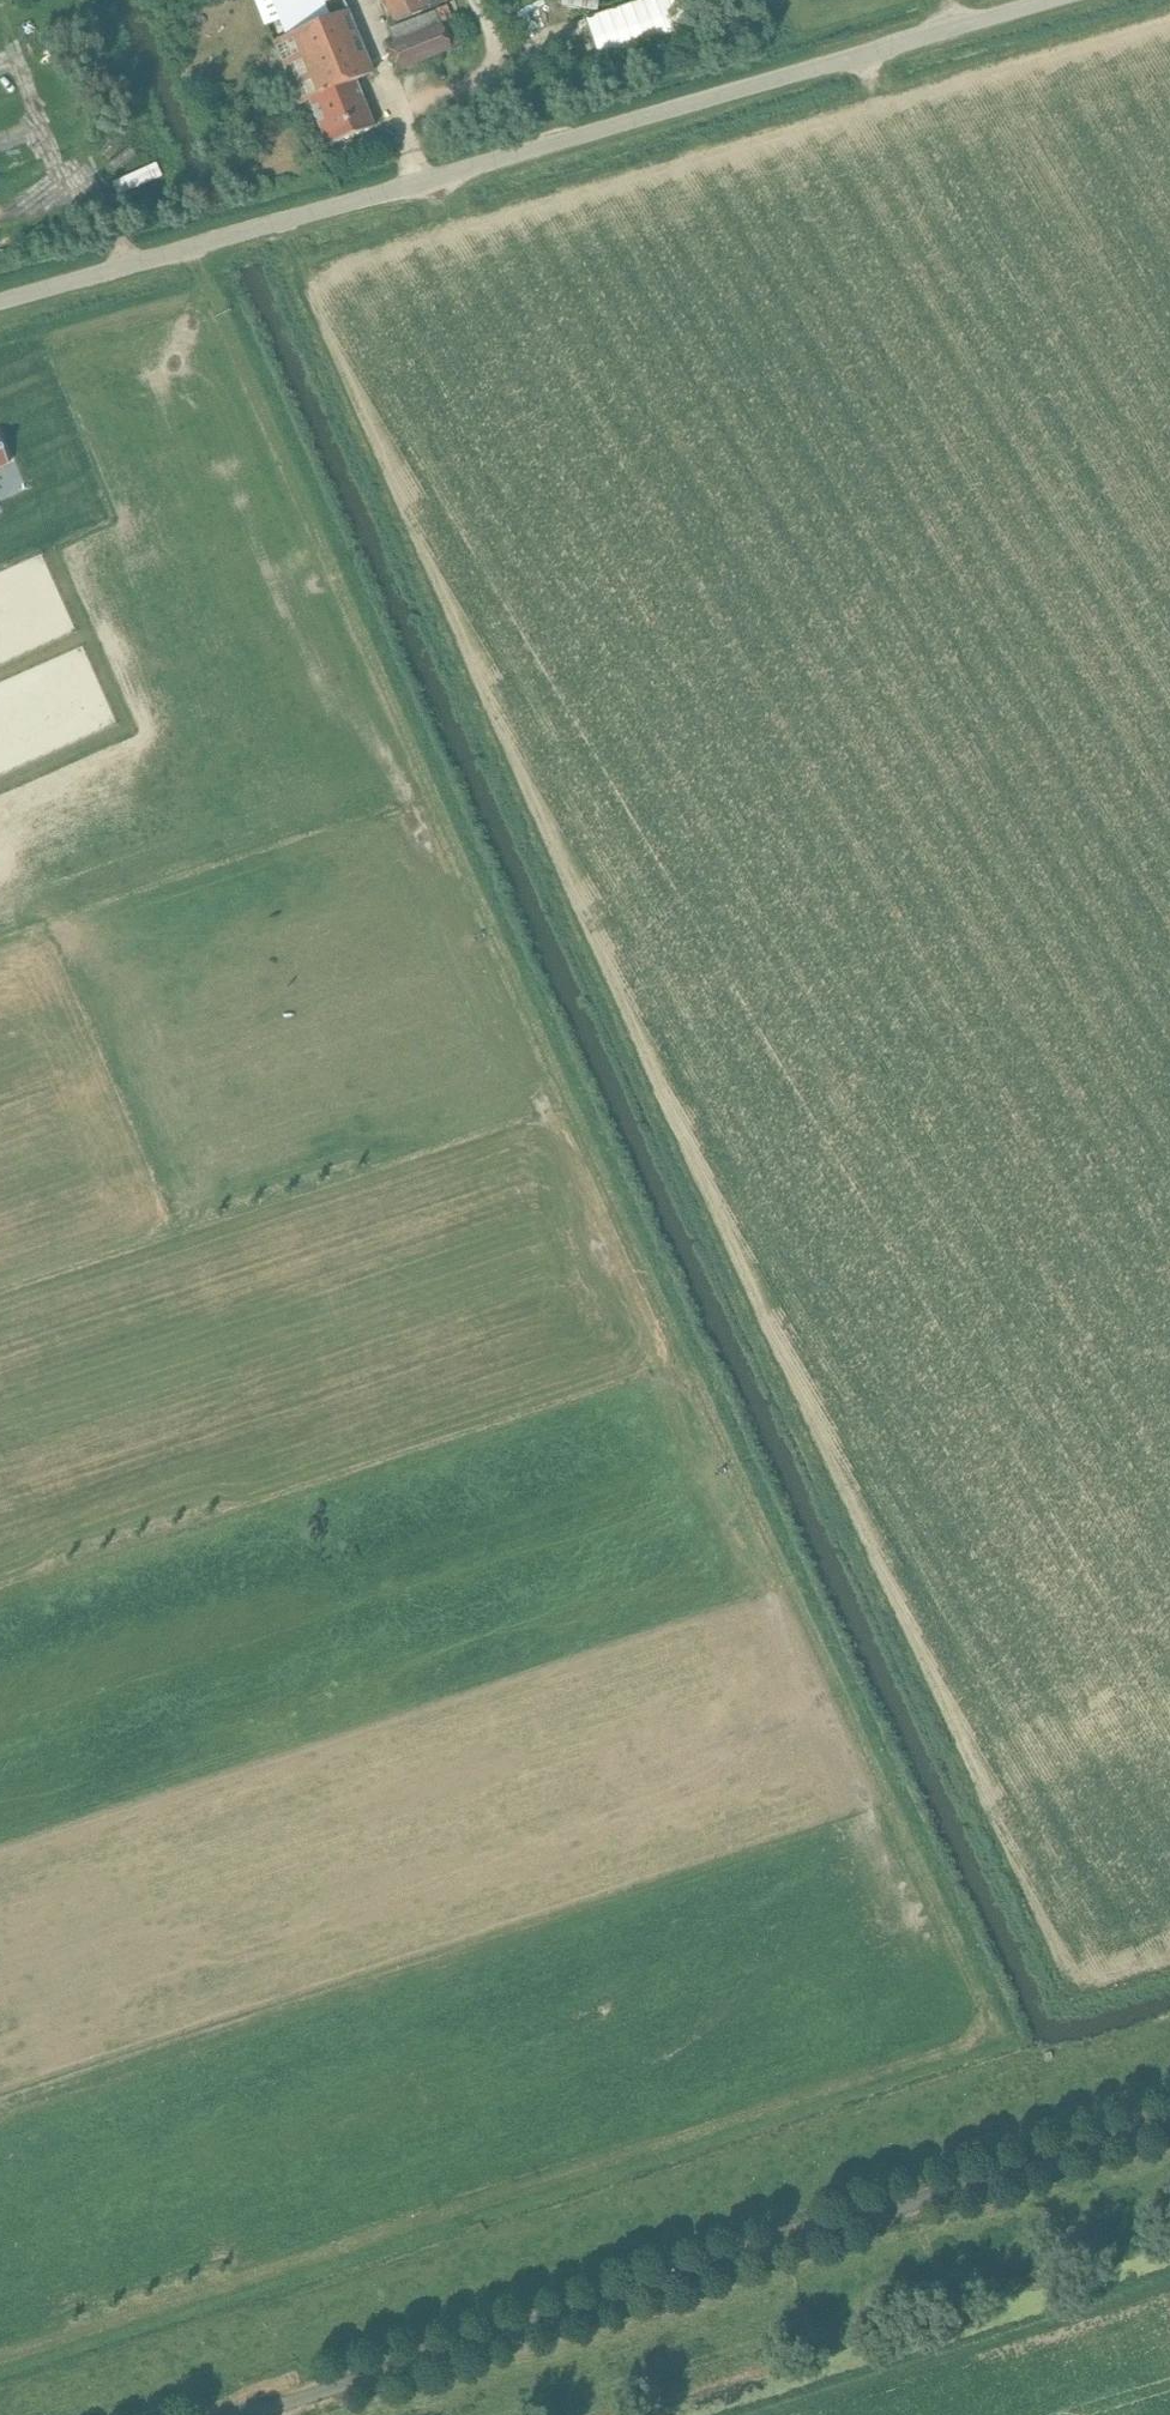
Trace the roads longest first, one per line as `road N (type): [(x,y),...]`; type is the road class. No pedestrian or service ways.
road 1 (unclassified): [(0,303),(1052,0)]
road 2 (unclassified): [(1169,2128),(260,2414)]

